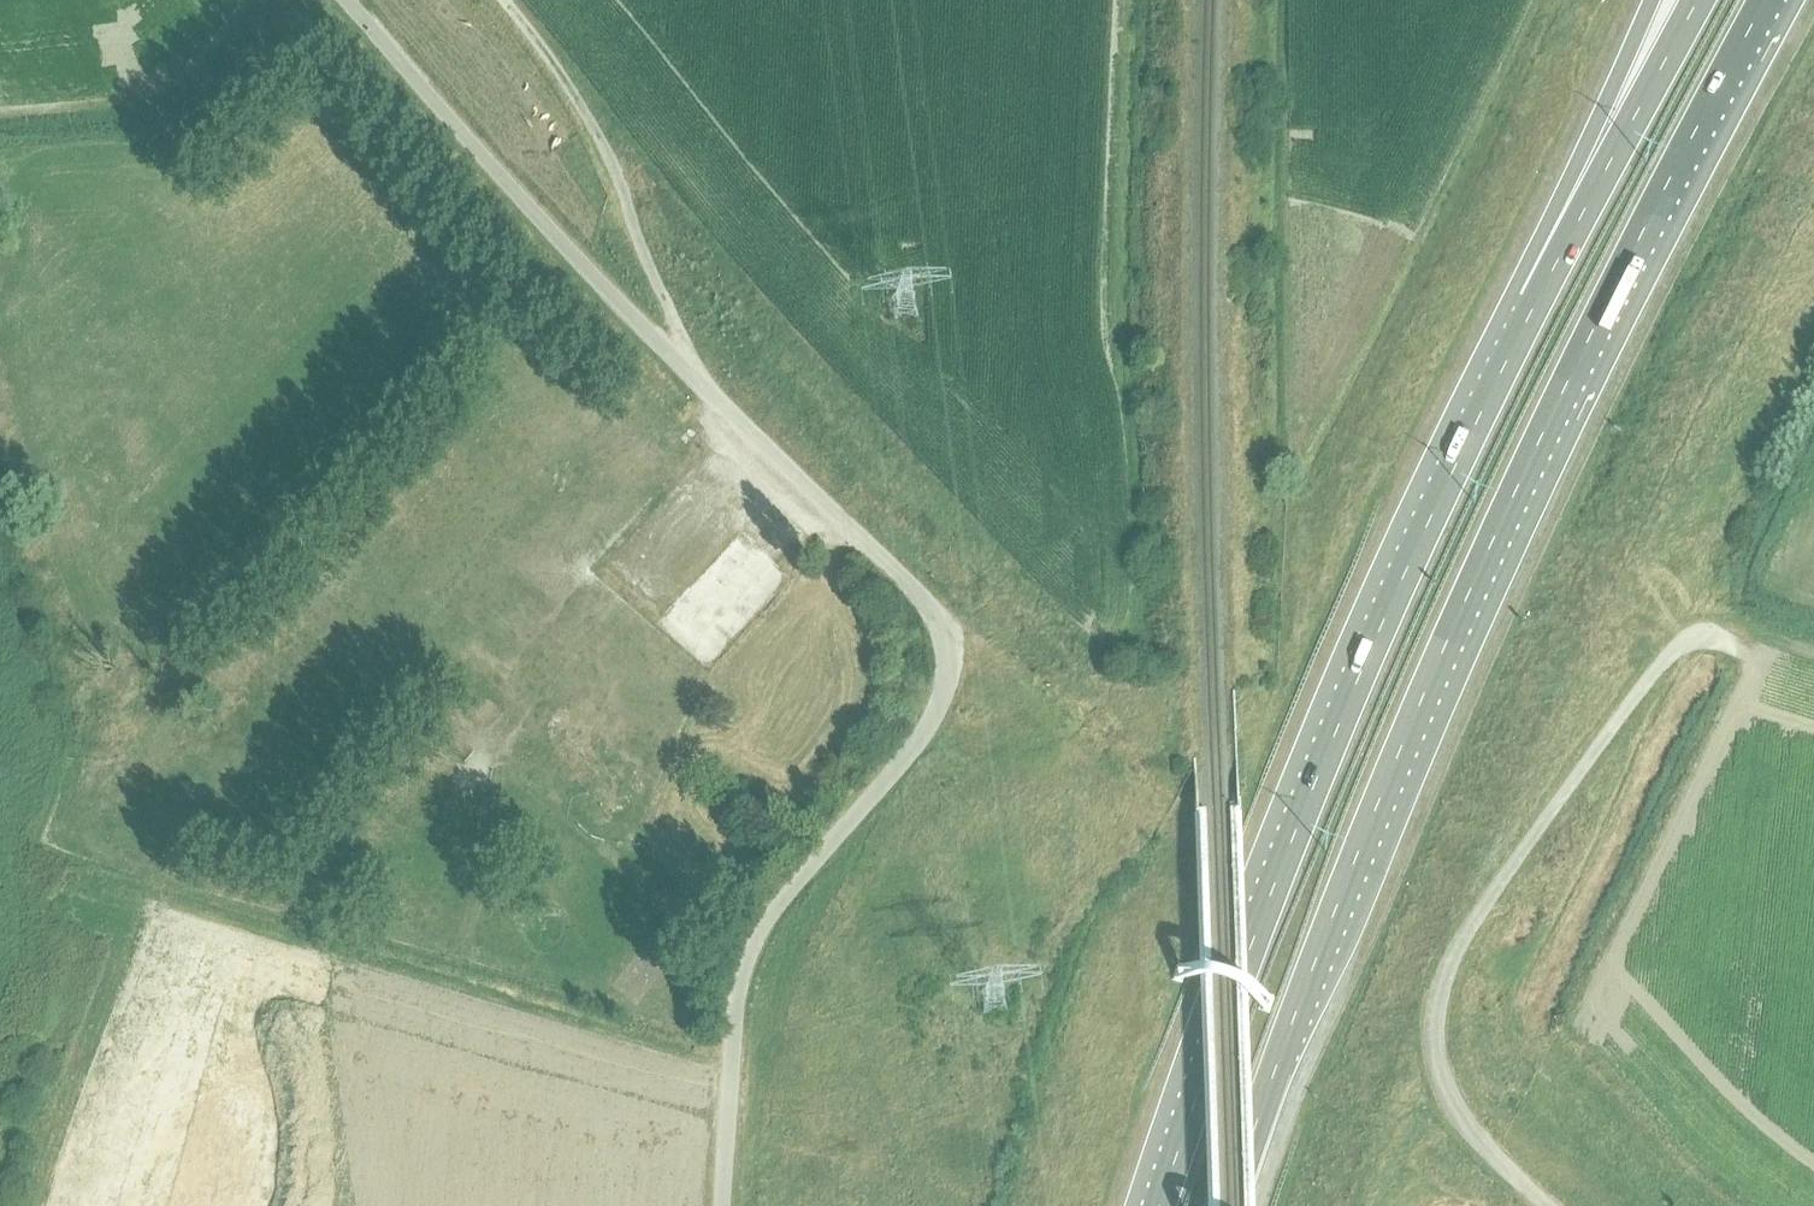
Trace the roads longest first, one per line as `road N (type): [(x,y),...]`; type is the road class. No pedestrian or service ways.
road 1 (unclassified): [(719,1205),(730,1033),(745,950),(925,732),(948,678),(944,633),(920,594),(652,343),(346,0)]
road 2 (trunk): [(1230,1205),(1275,1068),(1413,719),(1646,228),(1767,0)]
road 3 (trunk): [(1530,311),(1352,695),(1274,883),(1158,1205)]
road 4 (unclassified): [(1552,1205),(1477,1141),(1449,1093),(1436,1044),(1449,963),(1669,658),(1698,636),(1742,648)]
road 5 (track): [(504,0),(546,49),(602,145),(692,358),(695,386)]
road 6 (trunk): [(1699,0),(1530,311)]
road 7 (trunk): [(1653,0),(1581,162),(1530,311)]

